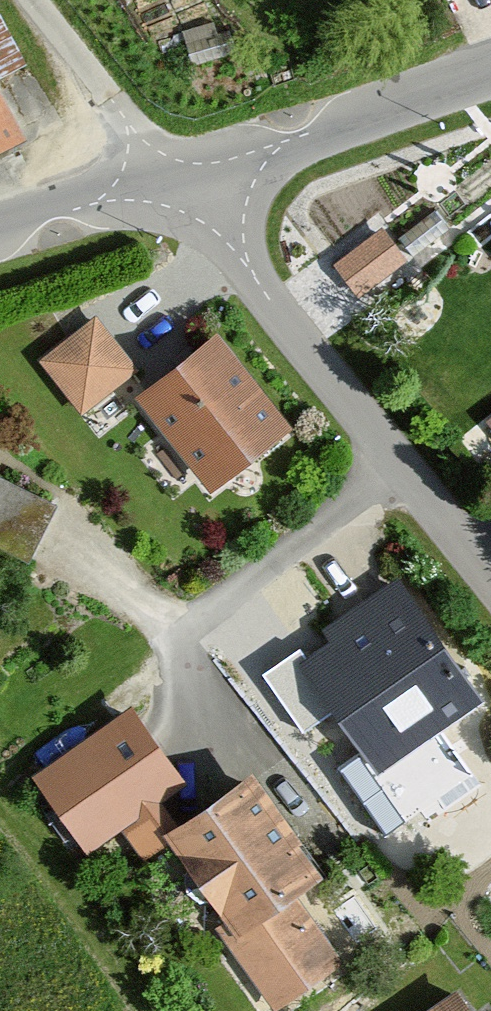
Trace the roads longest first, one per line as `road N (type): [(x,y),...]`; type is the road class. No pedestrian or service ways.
road 1 (residential): [(490,582),(220,228),(174,180)]
road 2 (unclassified): [(174,180),(490,70)]
road 3 (residential): [(0,235),(174,180)]

